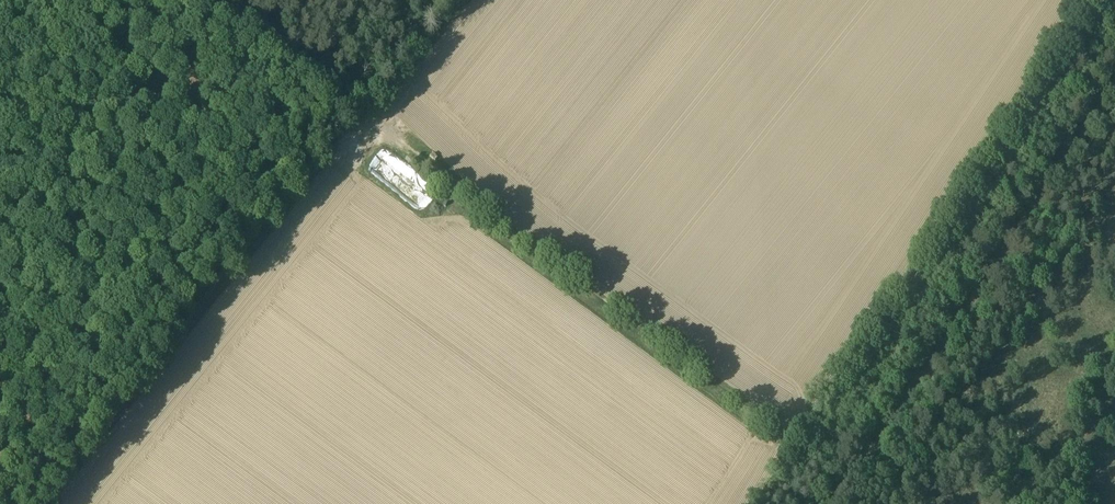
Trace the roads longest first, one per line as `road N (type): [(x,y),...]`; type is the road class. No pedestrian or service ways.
road 1 (track): [(366,126),(791,431)]
road 2 (track): [(834,503),(1114,89)]
road 3 (track): [(366,126),(43,503)]
road 4 (track): [(200,0),(366,126)]
road 5 (track): [(364,124),(465,0)]

